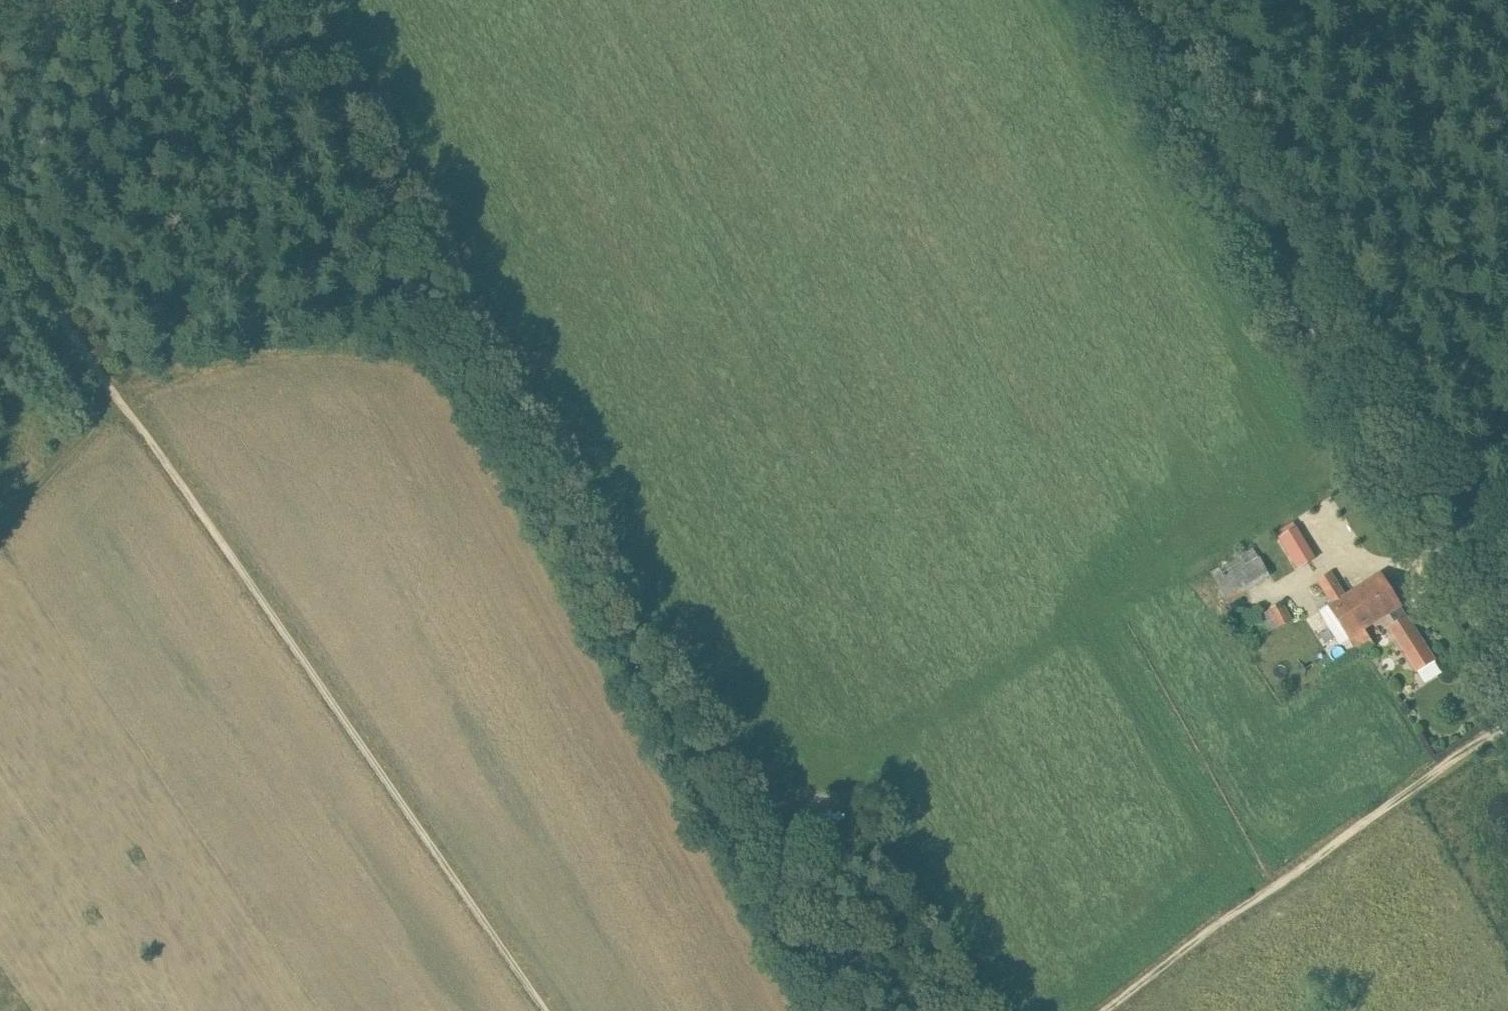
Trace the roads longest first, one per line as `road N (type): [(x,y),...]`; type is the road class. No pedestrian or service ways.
road 1 (unclassified): [(1507,666),(1433,542)]

